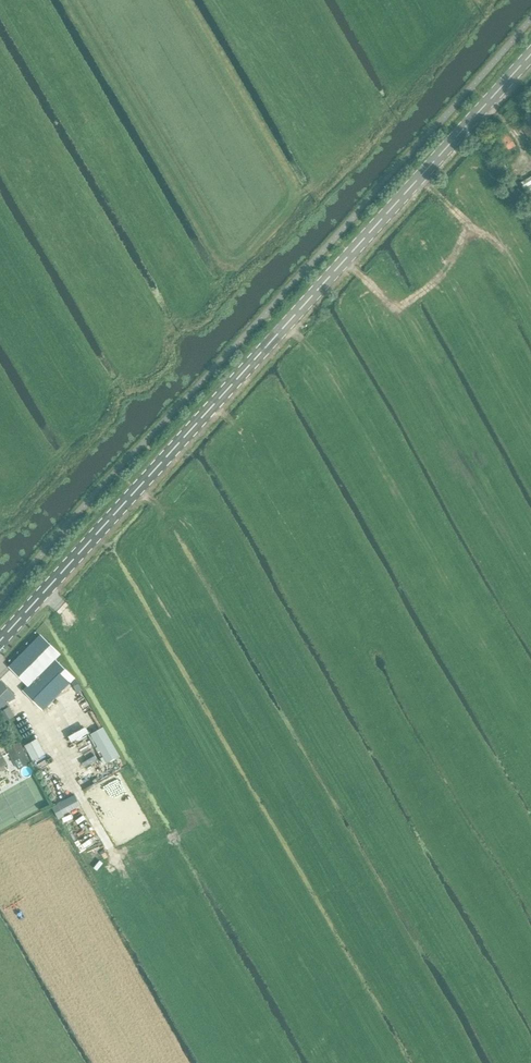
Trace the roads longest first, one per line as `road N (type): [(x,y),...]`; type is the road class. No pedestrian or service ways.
road 1 (primary): [(0,641),(530,55)]
road 2 (track): [(345,260),(396,310),(440,277),(470,228)]

